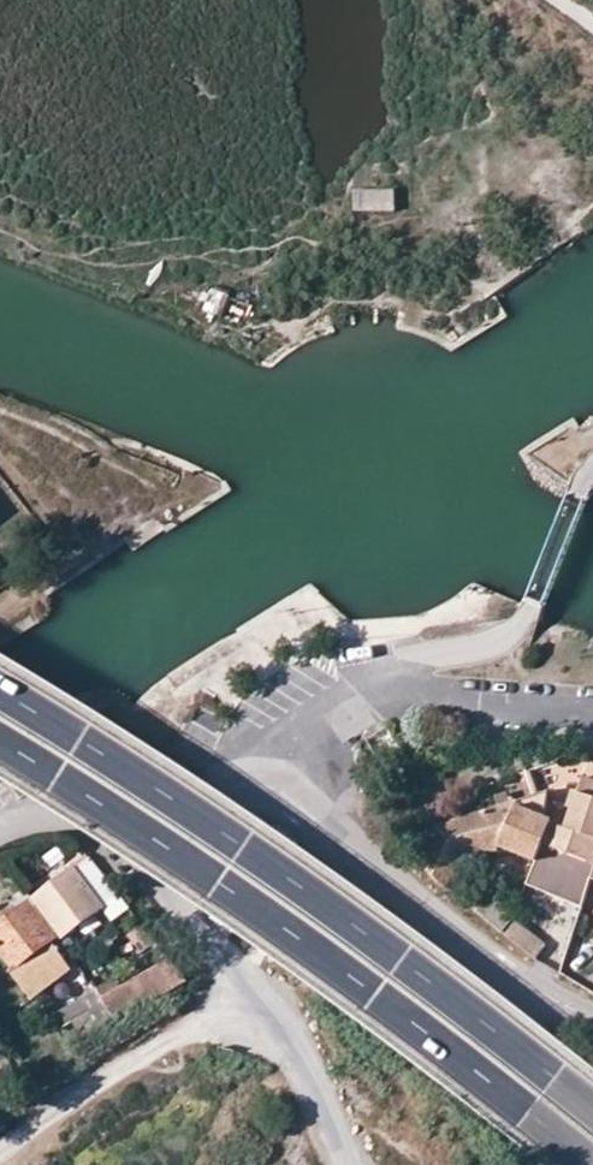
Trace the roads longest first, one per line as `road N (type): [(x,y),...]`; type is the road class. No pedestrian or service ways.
road 1 (primary): [(592,1107),(430,982),(0,698)]
road 2 (primary): [(0,748),(250,911),(587,1164)]
road 3 (residential): [(592,1020),(549,1000),(263,790)]
road 4 (track): [(592,476),(529,616),(482,645),(416,660),(391,689)]
road 5 (unclassified): [(0,1153),(97,1086),(260,1000)]
road 6 (unclassified): [(260,1000),(176,905),(242,804),(263,790)]
road 7 (residential): [(0,830),(182,771),(236,774)]
road 8 (unclassified): [(350,1164),(316,1075),(260,1000)]

